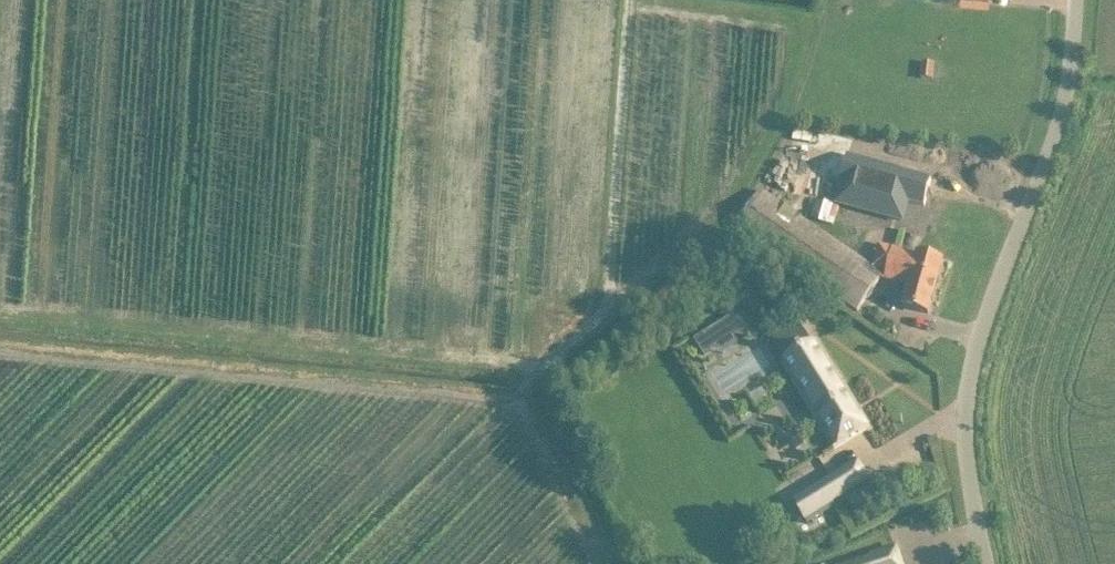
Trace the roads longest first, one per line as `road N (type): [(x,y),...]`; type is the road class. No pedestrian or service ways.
road 1 (unclassified): [(981,563),(964,496),(967,397),(980,338),(1054,126),(1074,0)]

